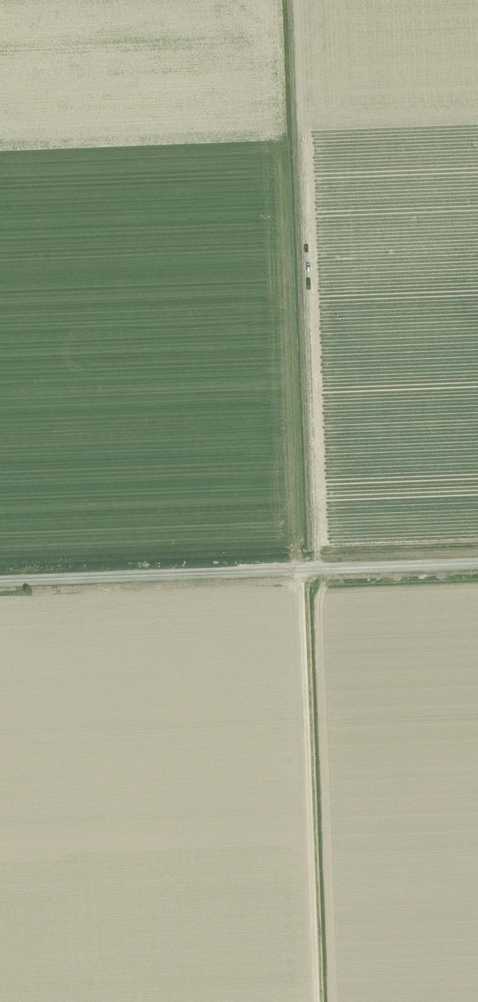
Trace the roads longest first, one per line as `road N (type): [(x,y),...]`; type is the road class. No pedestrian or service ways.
road 1 (unclassified): [(477,563),(0,581)]

